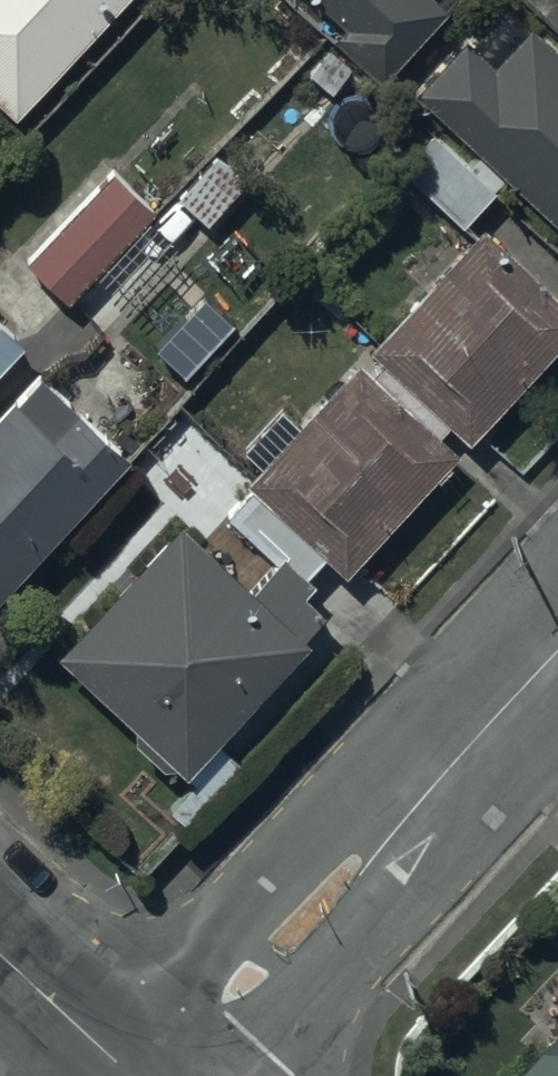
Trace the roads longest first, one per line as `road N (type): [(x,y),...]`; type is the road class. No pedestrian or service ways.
road 1 (unclassified): [(557,645),(147,1075)]
road 2 (unclassified): [(138,1075),(0,950)]

